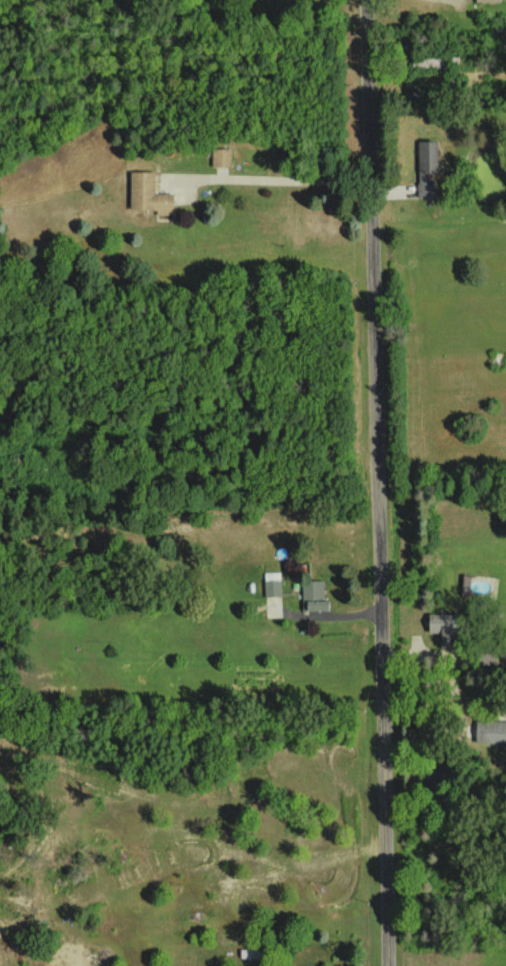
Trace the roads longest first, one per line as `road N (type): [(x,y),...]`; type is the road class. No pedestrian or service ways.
road 1 (residential): [(382,965),(365,0)]

